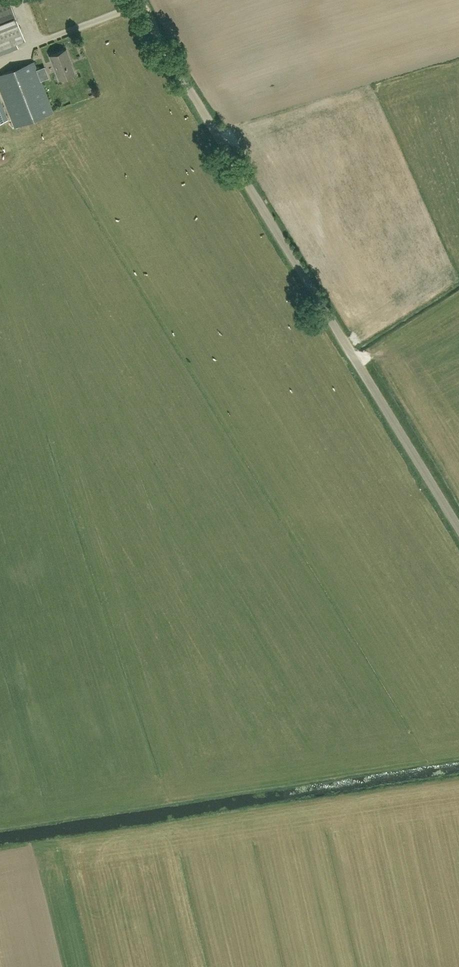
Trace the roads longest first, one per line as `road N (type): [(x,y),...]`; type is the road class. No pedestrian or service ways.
road 1 (unclassified): [(458,528),(137,0)]
road 2 (unknown): [(198,102),(458,26)]

